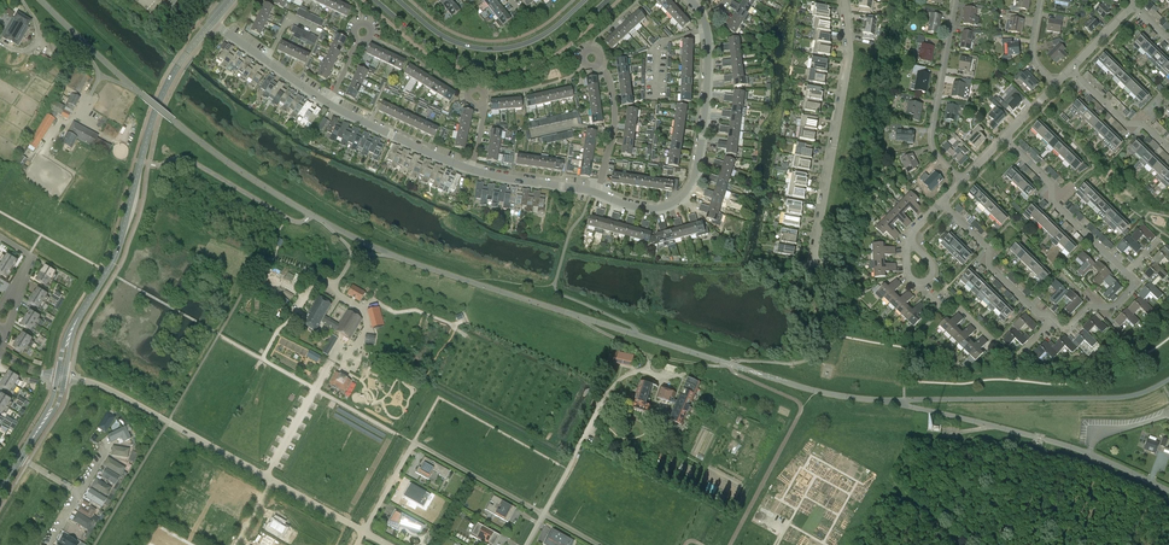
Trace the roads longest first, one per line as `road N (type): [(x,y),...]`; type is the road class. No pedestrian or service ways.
road 1 (unclassified): [(1168,492),(1039,438),(817,392),(400,258)]
road 2 (unclassified): [(320,220),(175,121),(40,0)]
road 3 (tertiary): [(81,313),(118,248),(166,86),(212,23)]
road 4 (residential): [(825,266),(814,261),(850,52),(845,0)]
road 5 (residential): [(600,193),(649,209),(689,188),(708,79),(702,15)]
road 6 (tertiary): [(376,0),(440,51),(495,64),(548,48),(607,0)]
road 7 (residential): [(65,377),(111,390),(272,480)]
road 8 (tertiary): [(585,0),(544,34),(492,49),(446,39),(397,0)]
road 9 (track): [(648,361),(649,370),(626,374),(608,393),(544,514)]
road 10 (residential): [(964,182),(934,146),(956,0)]
road 11 (residential): [(1127,274),(1055,203),(1050,181),(1005,138)]
road 12 (residential): [(1054,318),(1036,312),(993,270),(984,242),(944,204)]
road 13 (residential): [(330,104),(471,169)]
road 14 (residential): [(414,442),(544,514)]
road 15 (residential): [(212,23),(330,104)]
road 16 (residential): [(600,193),(616,126),(603,63)]
road 17 (residential): [(471,169),(600,193)]
road 18 (residential): [(1168,149),(1145,125),(1123,120),(1071,70)]

